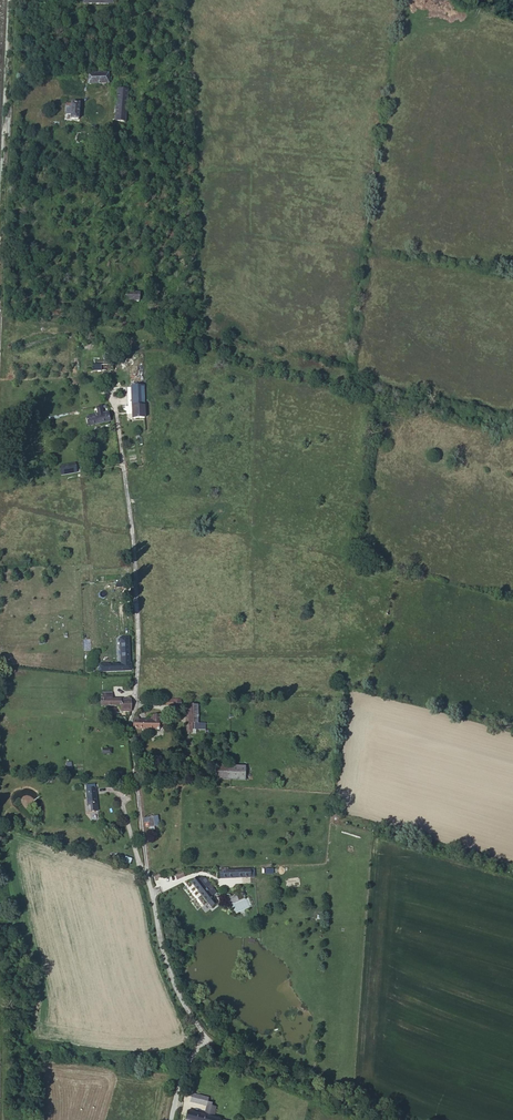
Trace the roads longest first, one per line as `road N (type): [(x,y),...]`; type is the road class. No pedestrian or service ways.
road 1 (unclassified): [(172,1119),(202,1033),(162,951),(146,870),(130,736),(135,582),(114,400)]
road 2 (track): [(15,0),(0,350)]

